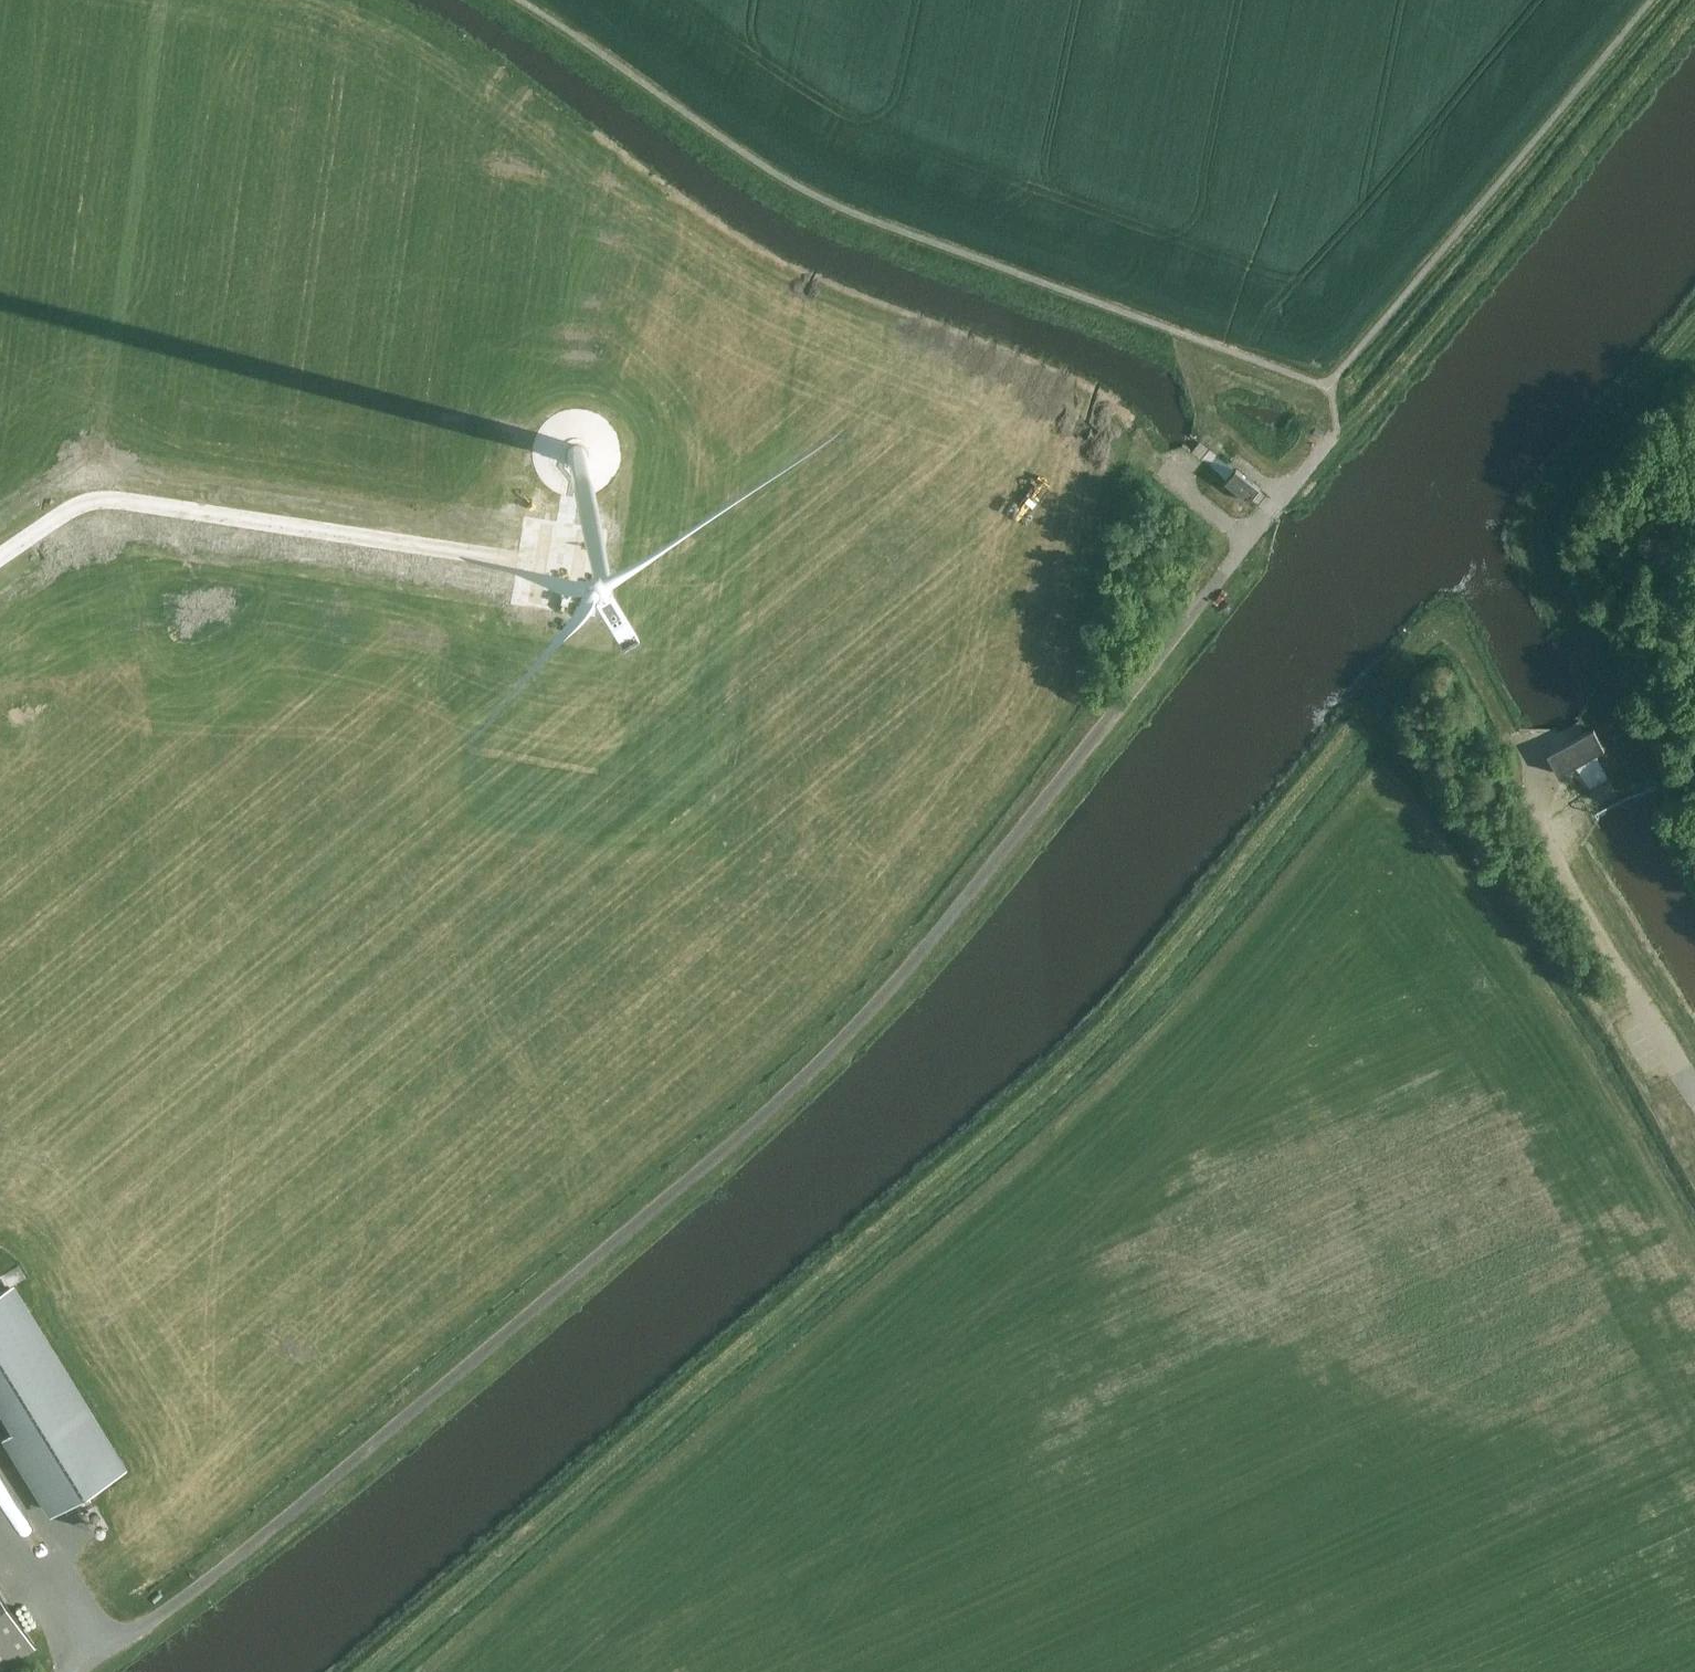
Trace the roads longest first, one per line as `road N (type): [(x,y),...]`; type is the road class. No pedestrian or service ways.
road 1 (unclassified): [(76,1671),(194,1591),(361,1456),(704,1167),(888,992),(1320,456)]

